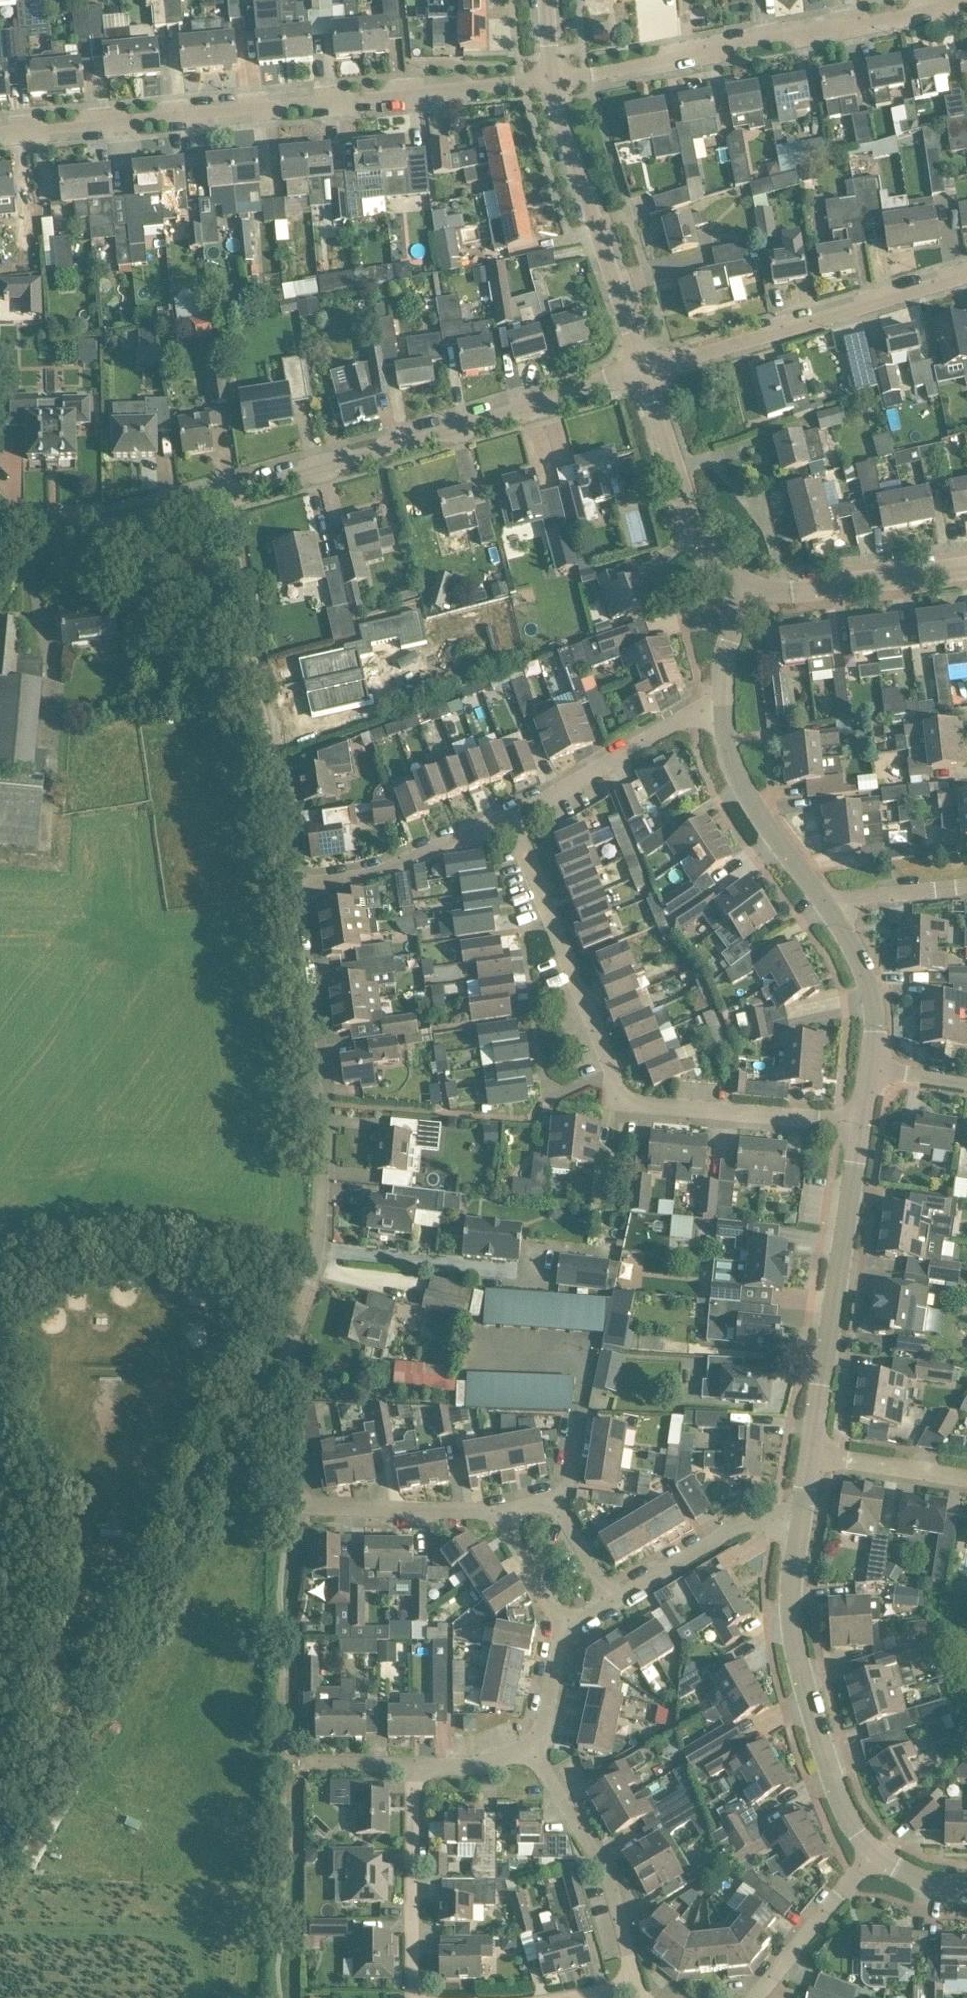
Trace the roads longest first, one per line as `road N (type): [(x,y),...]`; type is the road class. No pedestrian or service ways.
road 1 (residential): [(0,133),(551,80)]
road 2 (residential): [(859,1128),(631,1103),(611,1075),(510,817)]
road 3 (residential): [(272,1388),(310,1284),(323,1175),(289,887)]
road 4 (residential): [(229,490),(643,372)]
road 5 (residential): [(551,80),(963,0)]
road 6 (residential): [(289,887),(229,490)]
road 7 (residential): [(799,1529),(792,1639),(839,1803),(873,1853)]
road 8 (residential): [(643,372),(966,274)]
road 9 (residential): [(859,1128),(812,1456)]
road 10 (residential): [(643,372),(551,80)]
road 11 (residential): [(635,1982),(603,1868),(534,1750)]
road 12 (residential): [(744,589),(696,542),(643,372)]
road 13 (residential): [(510,817),(697,712),(723,711)]
road 14 (residential): [(0,529),(123,520),(229,490)]
road 15 (residential): [(289,887),(386,868),(510,817)]
road 16 (residential): [(409,1997),(414,1766)]
road 17 (residential): [(966,568),(793,593),(744,589)]
road 18 (residential): [(723,711),(730,762),(749,800),(826,902)]
road 19 (residential): [(613,1599),(750,1521),(799,1529)]
road 20 (residential): [(873,1853),(752,1997)]
road 21 (residential): [(826,902),(868,982),(871,1070)]
road 22 (residential): [(320,1509),(498,1513)]
road 23 (residential): [(966,1480),(812,1456)]
road 24 (residential): [(826,902),(966,885)]
road 25 (residential): [(565,1626),(498,1513)]
road 26 (residential): [(534,1750),(565,1626)]
road 27 (residential): [(744,589),(723,711)]
road 28 (residential): [(414,1766),(466,1766),(534,1750)]

